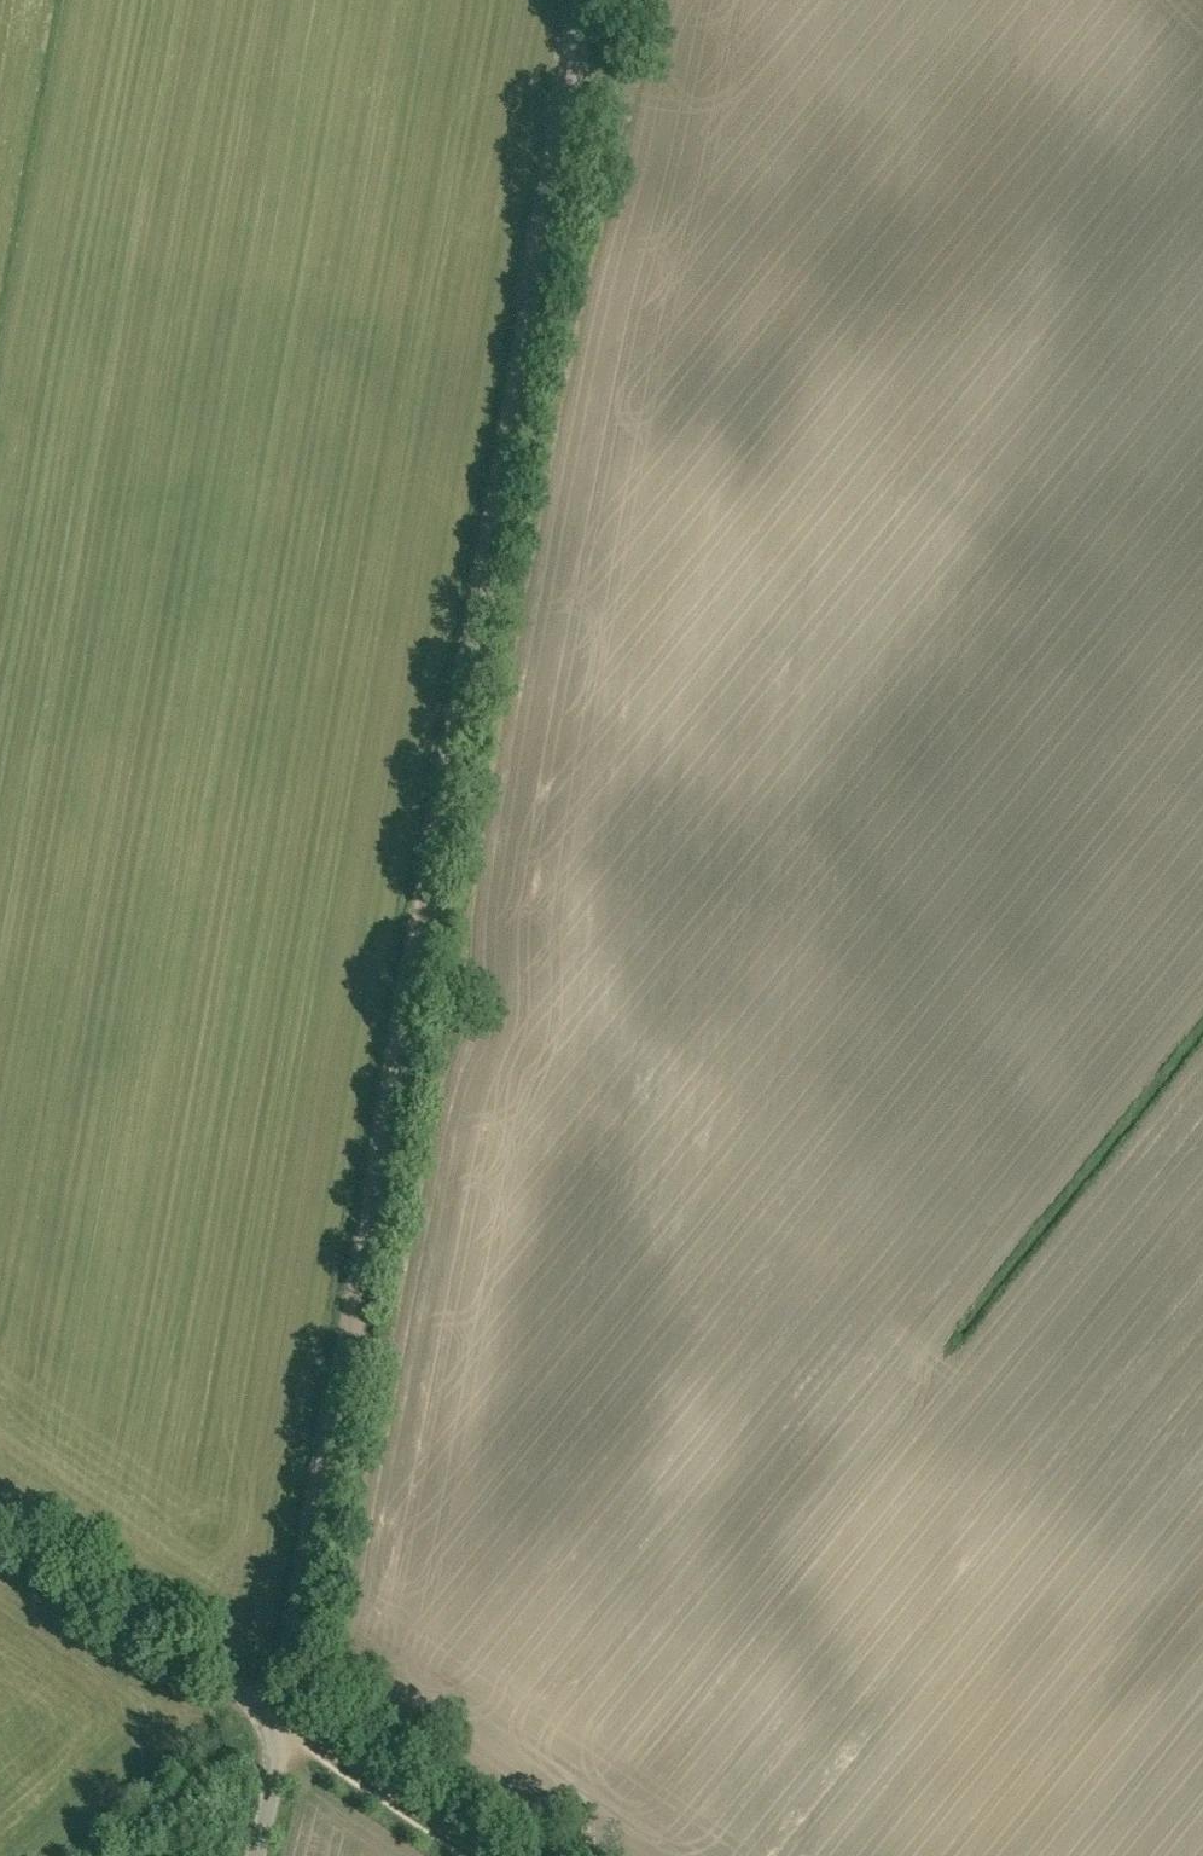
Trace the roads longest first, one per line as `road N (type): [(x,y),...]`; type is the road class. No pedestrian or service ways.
road 1 (track): [(478,1855),(285,1724),(385,1055),(587,0)]
road 2 (unclassified): [(252,1855),(285,1724),(0,1525)]

